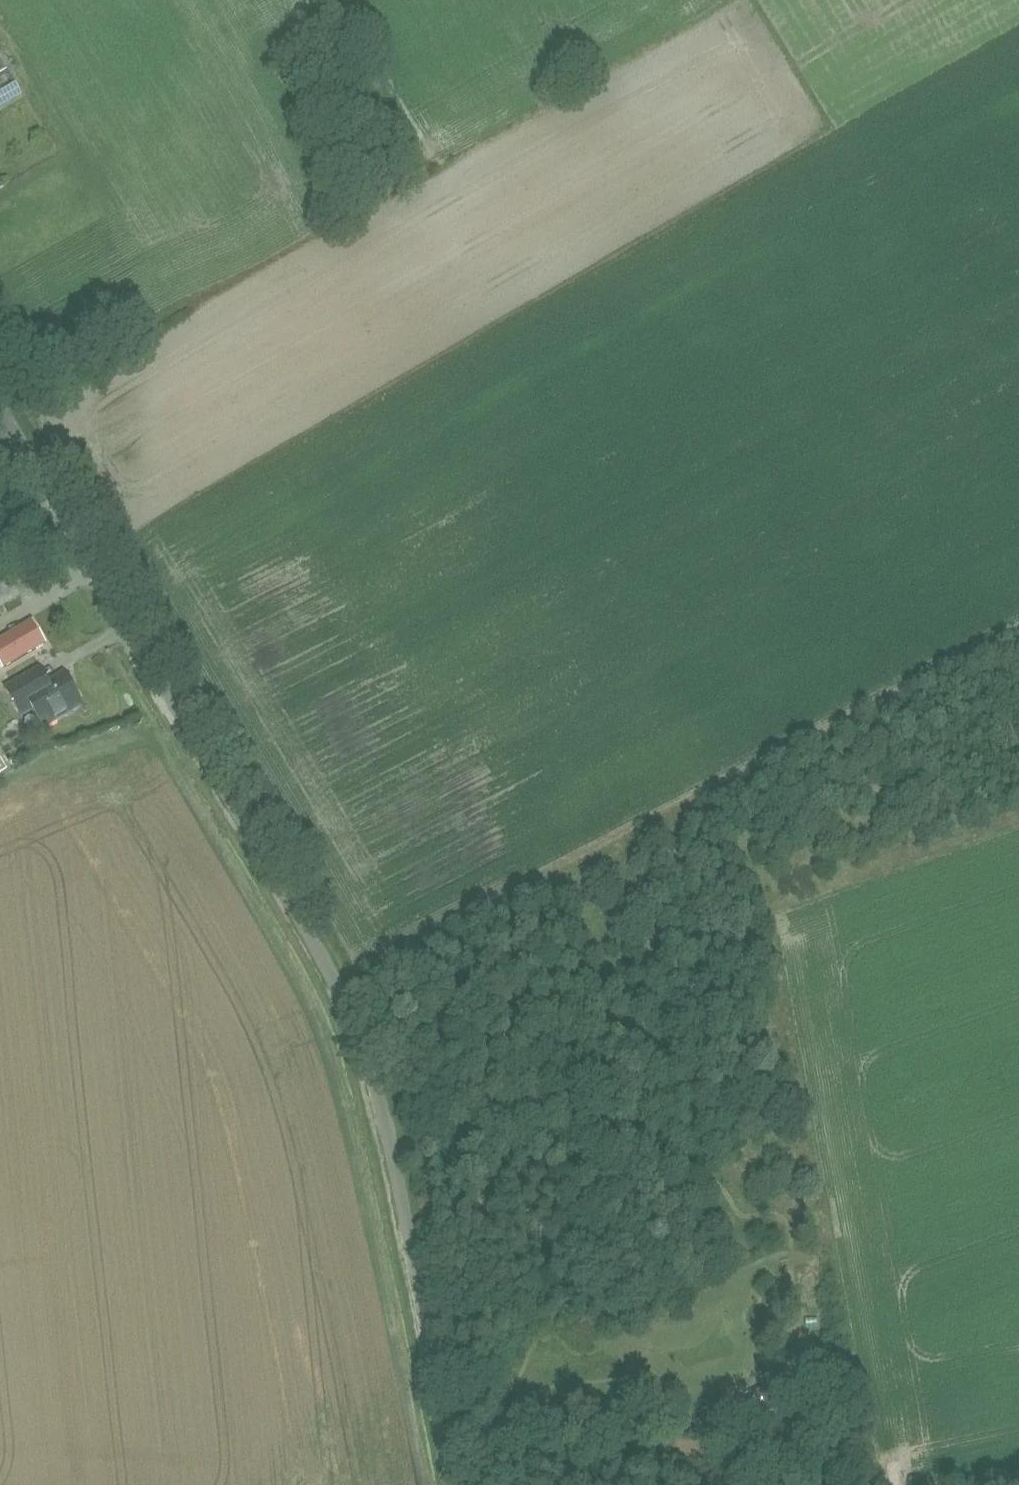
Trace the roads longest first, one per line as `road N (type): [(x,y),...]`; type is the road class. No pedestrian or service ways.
road 1 (unclassified): [(456,1484),(365,1051),(307,932),(0,406)]

